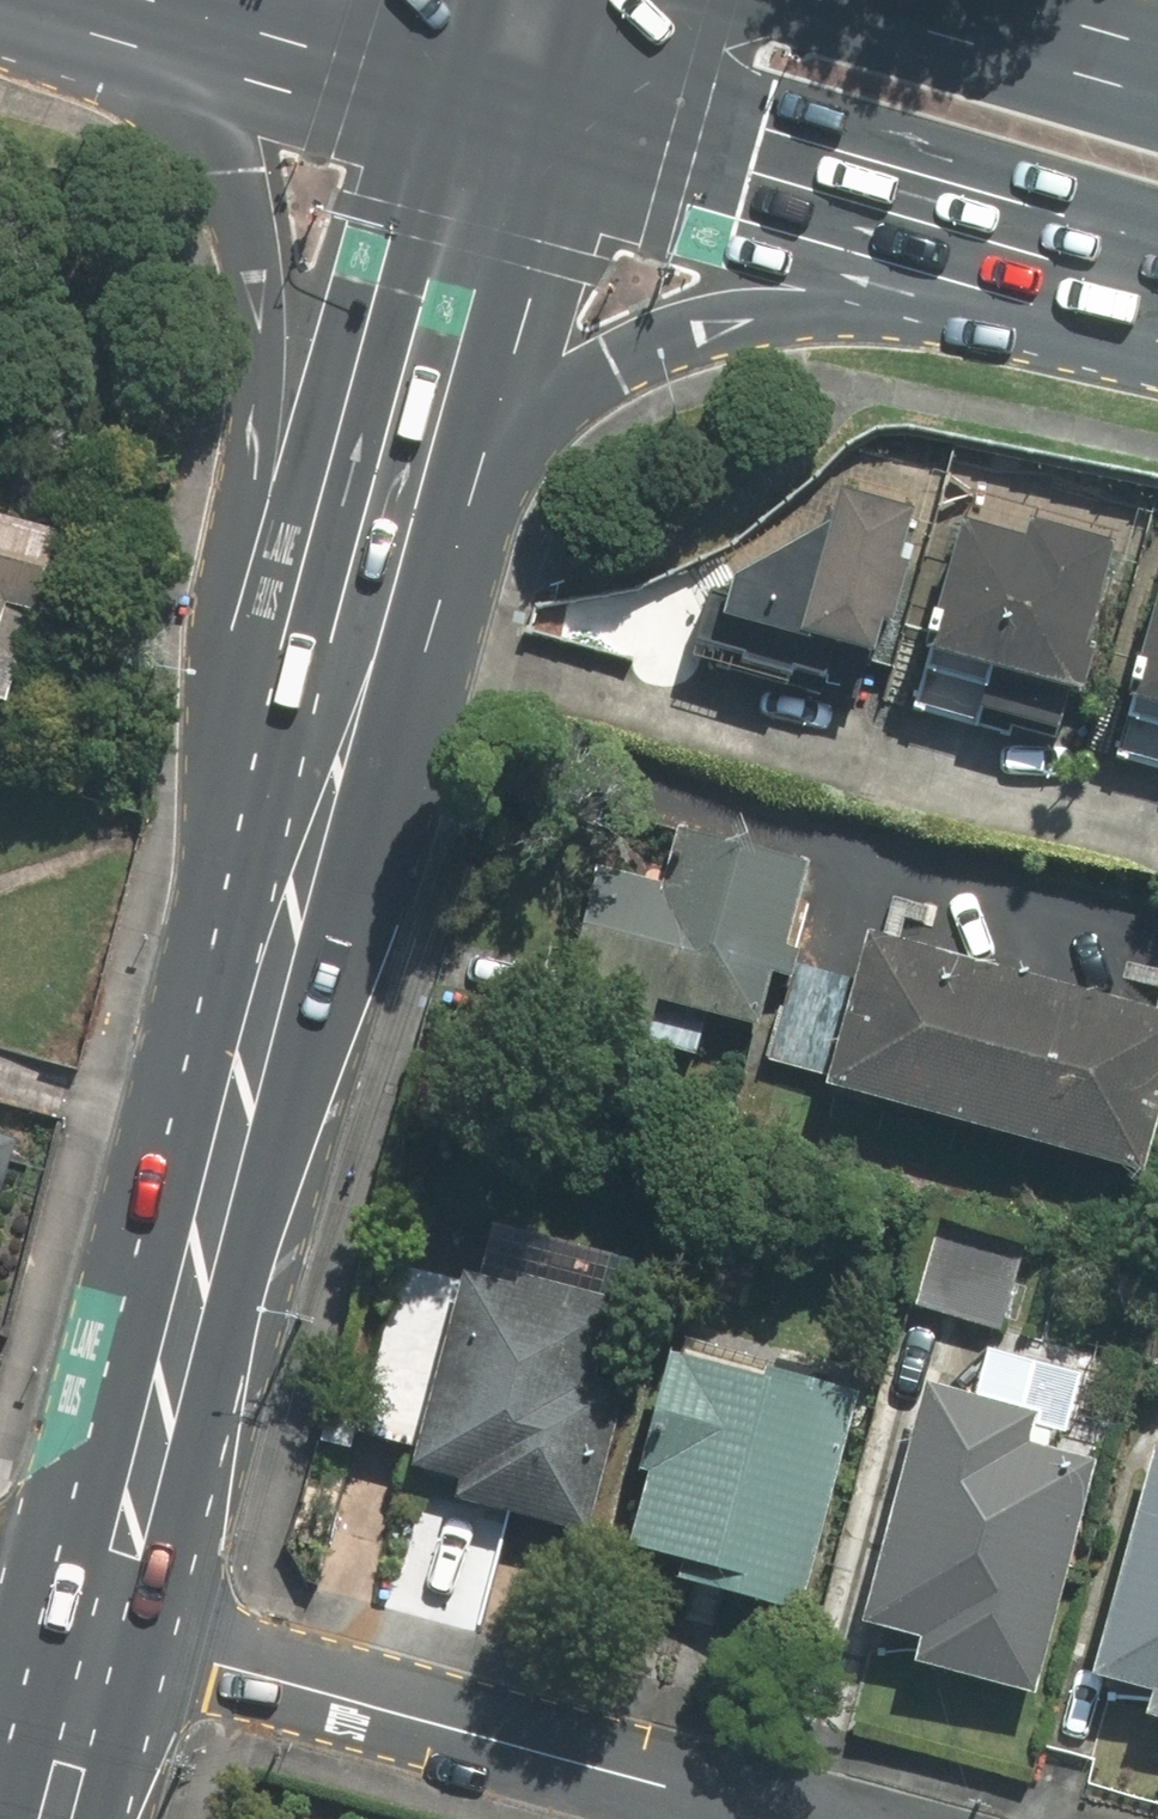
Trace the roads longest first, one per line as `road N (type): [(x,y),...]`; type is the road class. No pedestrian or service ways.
road 1 (primary): [(969,250),(833,308),(686,332),(608,363),(525,419),(420,573),(290,826)]
road 2 (primary): [(290,826),(269,452),(274,399),(261,285),(225,171),(173,108),(25,0)]
road 3 (secondary): [(290,826),(205,1131),(91,1625)]
road 4 (secondary): [(478,111),(290,826)]
road 5 (residential): [(91,1625),(796,1818)]
road 6 (primary): [(969,250),(478,111)]
road 7 (primary): [(478,111),(72,0)]
road 8 (primary): [(836,0),(1157,90)]
road 9 (secondary): [(91,1625),(41,1818)]
road 10 (primary): [(1157,302),(969,250)]

